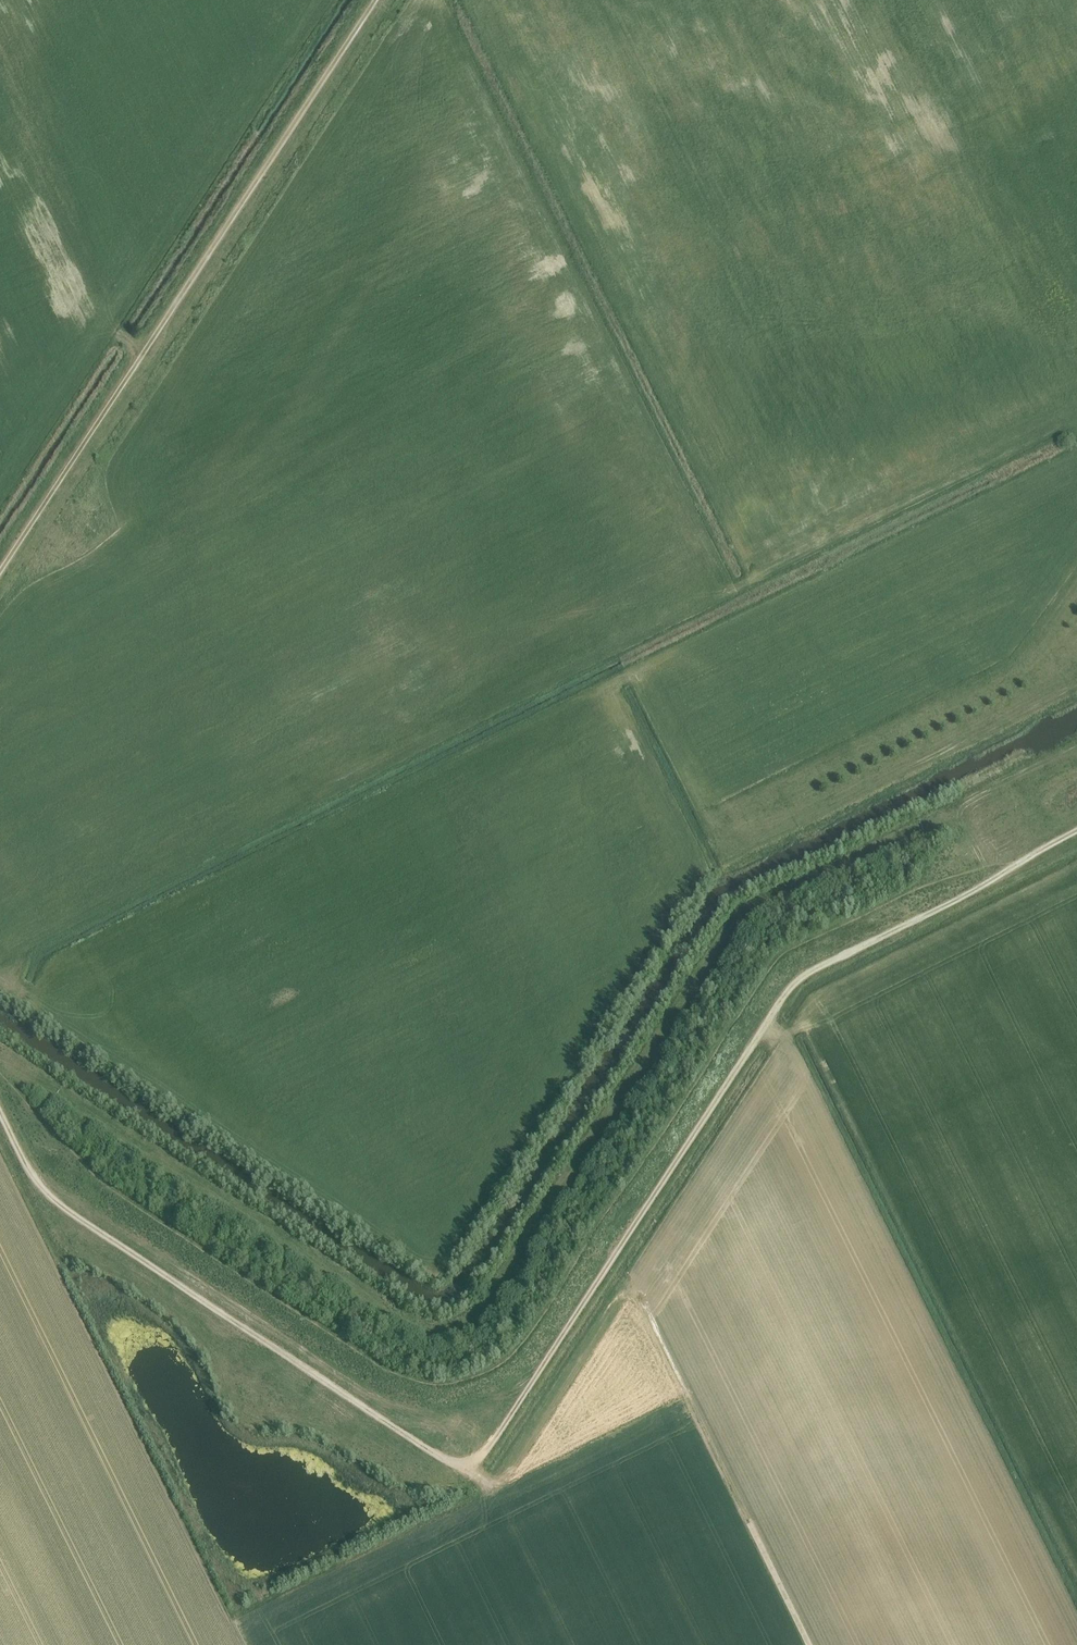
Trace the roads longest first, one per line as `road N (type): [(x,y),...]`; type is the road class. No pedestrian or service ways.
road 1 (track): [(1076,831),(801,977),(486,1456),(471,1465),(450,1463),(58,1205),(22,1165),(0,1117)]
road 2 (track): [(376,0),(0,575)]

